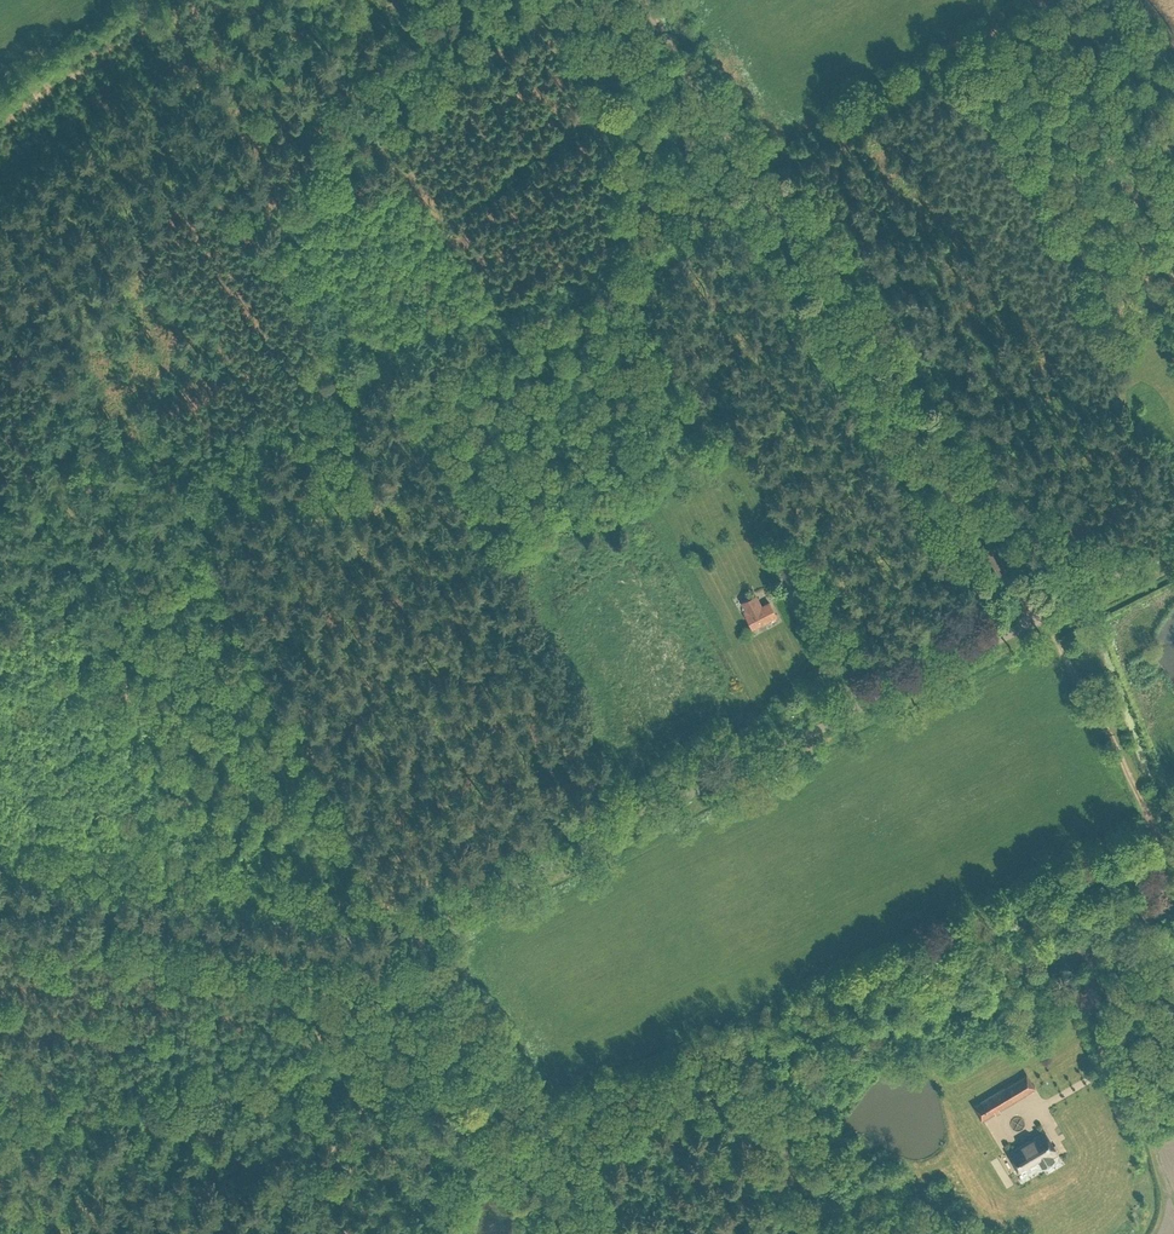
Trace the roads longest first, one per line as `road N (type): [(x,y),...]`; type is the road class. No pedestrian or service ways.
road 1 (tertiary): [(1173,548),(411,935),(358,941),(0,892)]
road 2 (track): [(1173,576),(413,965),(390,996),(374,1076),(344,1140),(244,1233)]
road 3 (track): [(640,0),(1032,621)]
road 4 (track): [(215,565),(376,885),(369,941)]
road 5 (track): [(792,1046),(841,1015),(935,1002),(1119,928)]
road 6 (track): [(528,1148),(558,1115),(646,1095),(714,1060),(792,1046)]
road 7 (track): [(411,935),(528,1148)]
road 8 (track): [(1146,809),(1043,615)]
road 9 (track): [(1088,946),(1097,1009),(1150,1136)]
road 10 (track): [(804,1233),(780,1124),(792,1046)]
road 11 (track): [(0,501),(63,395)]

